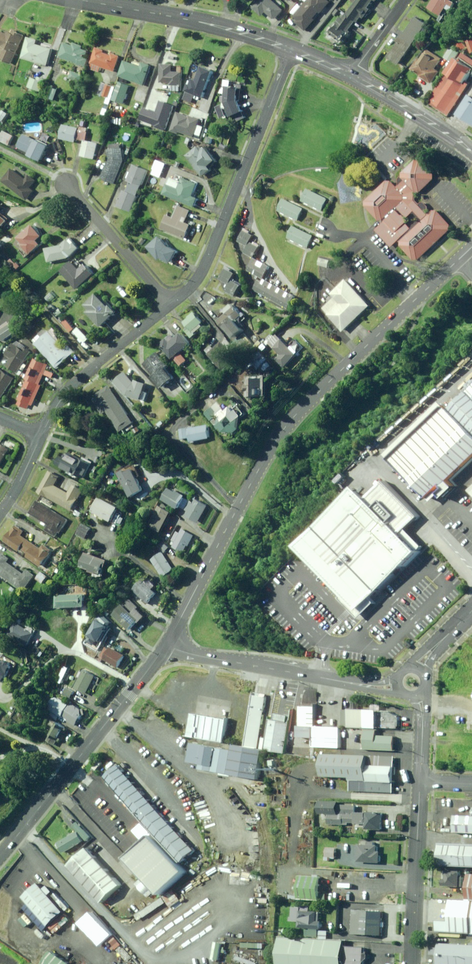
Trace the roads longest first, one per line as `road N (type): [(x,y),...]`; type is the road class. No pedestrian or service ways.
road 1 (tertiary): [(471,247),(282,429),(165,647)]
road 2 (residential): [(170,304),(205,266),(292,50)]
road 3 (unclassified): [(165,647),(0,854)]
road 4 (tertiary): [(165,647),(397,686)]
road 5 (secondary): [(82,0),(292,50)]
road 6 (residential): [(41,436),(73,385),(170,304)]
road 7 (residential): [(412,963),(419,780)]
road 8 (residential): [(65,182),(170,304)]
road 9 (secondary): [(351,76),(471,153)]

